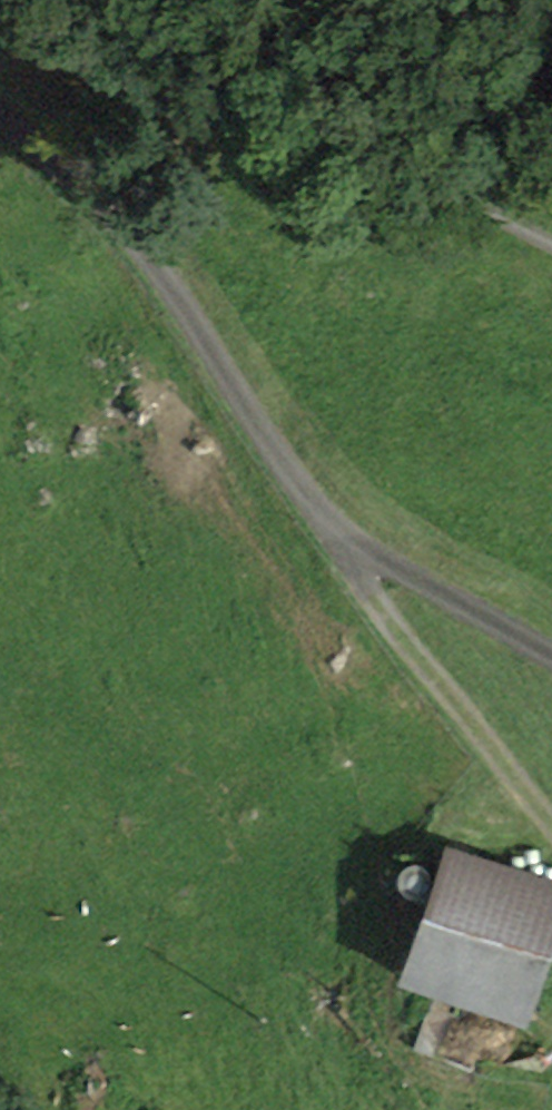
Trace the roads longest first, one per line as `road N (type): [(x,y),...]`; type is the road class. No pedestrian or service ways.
road 1 (track): [(0,125),(154,253),(327,535)]
road 2 (track): [(11,0),(358,123)]
road 3 (track): [(327,535),(551,827)]
road 4 (track): [(551,658),(327,535)]
road 5 (track): [(358,123),(551,239)]

